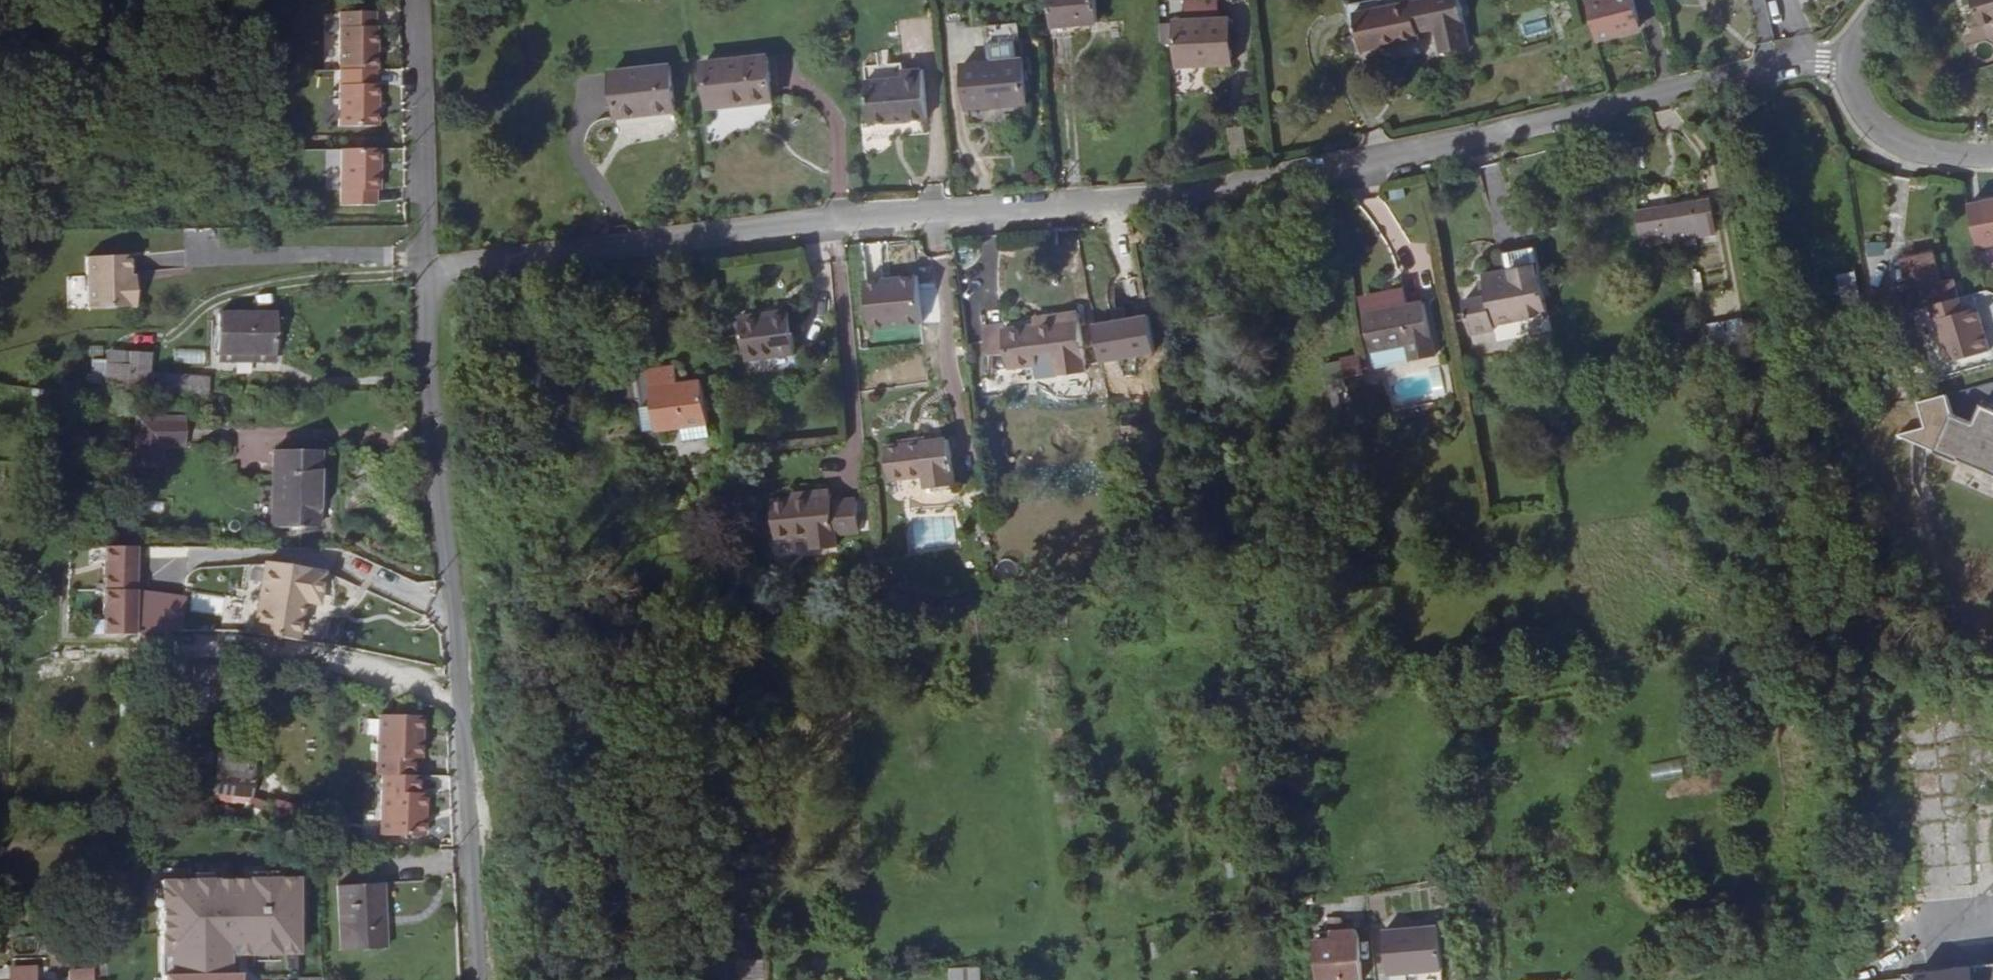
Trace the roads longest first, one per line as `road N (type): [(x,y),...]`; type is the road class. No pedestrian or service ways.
road 1 (residential): [(425,278),(703,231),(1043,207),(1358,161),(1830,63)]
road 2 (residential): [(425,278),(475,979)]
road 3 (residential): [(414,0),(425,278)]
road 4 (residential): [(1992,152),(1917,149),(1879,136),(1830,63)]

